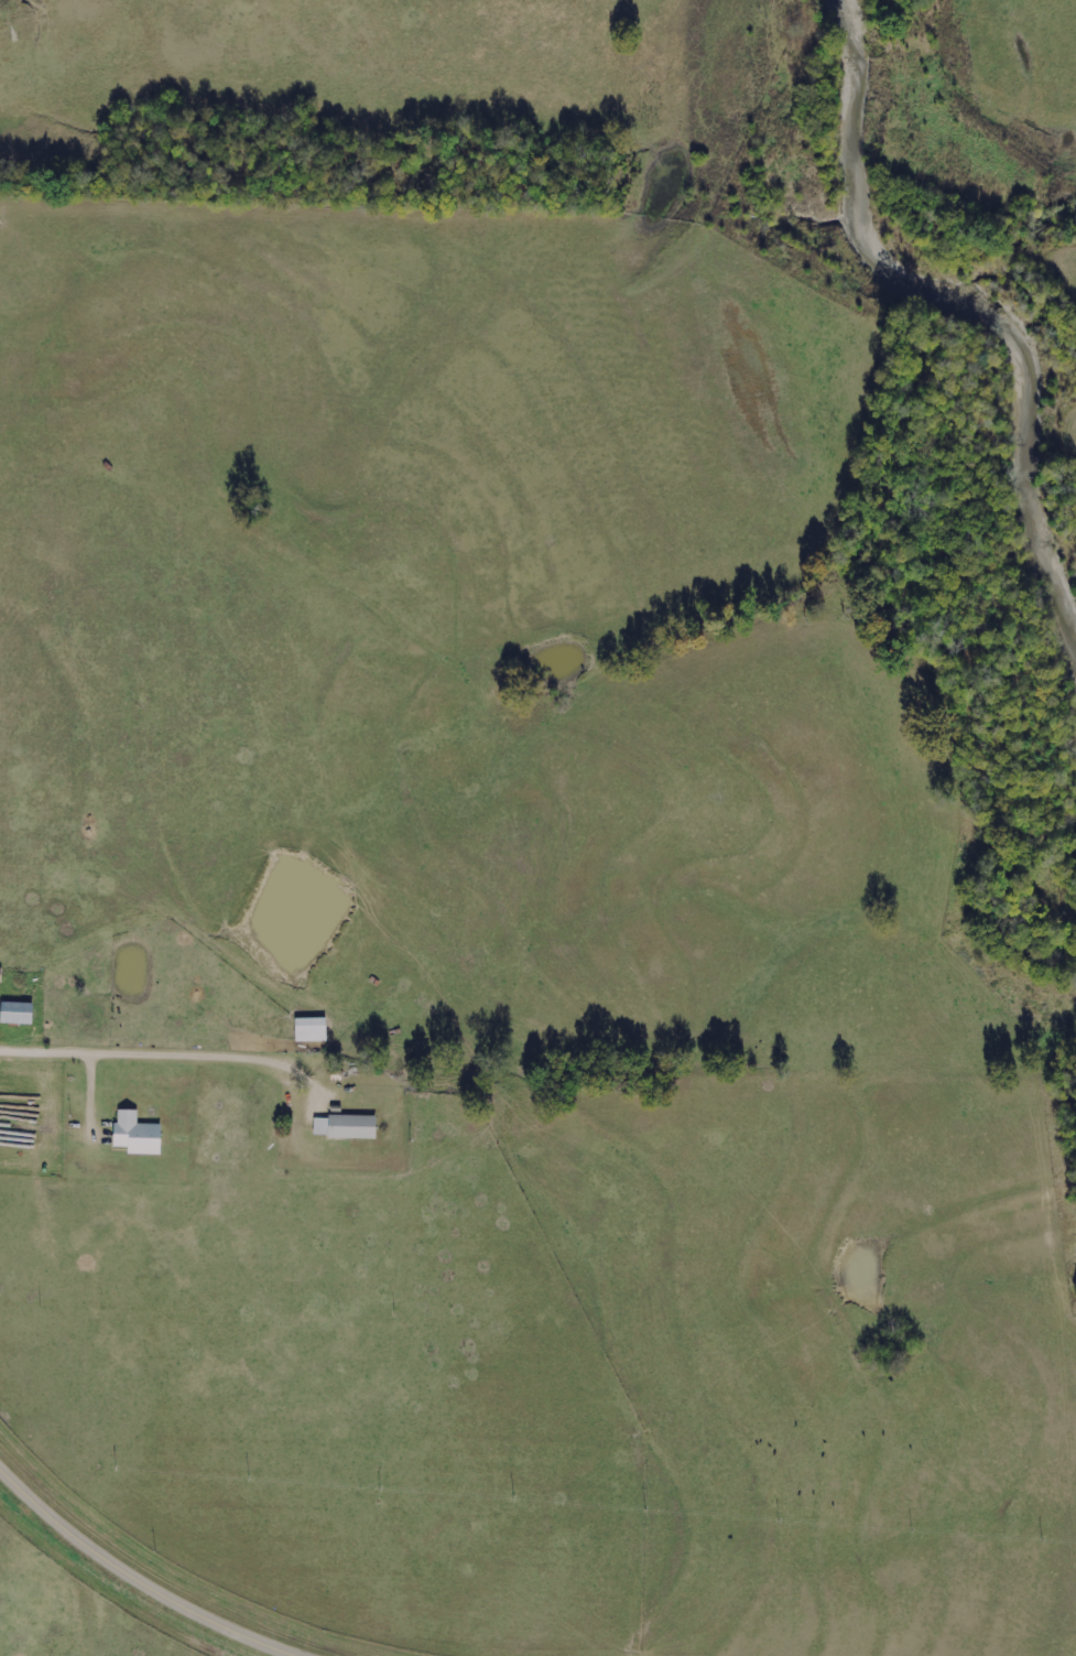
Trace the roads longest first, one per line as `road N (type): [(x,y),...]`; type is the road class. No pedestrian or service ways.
road 1 (secondary): [(0,1461),(69,1527),(174,1598),(312,1655)]

